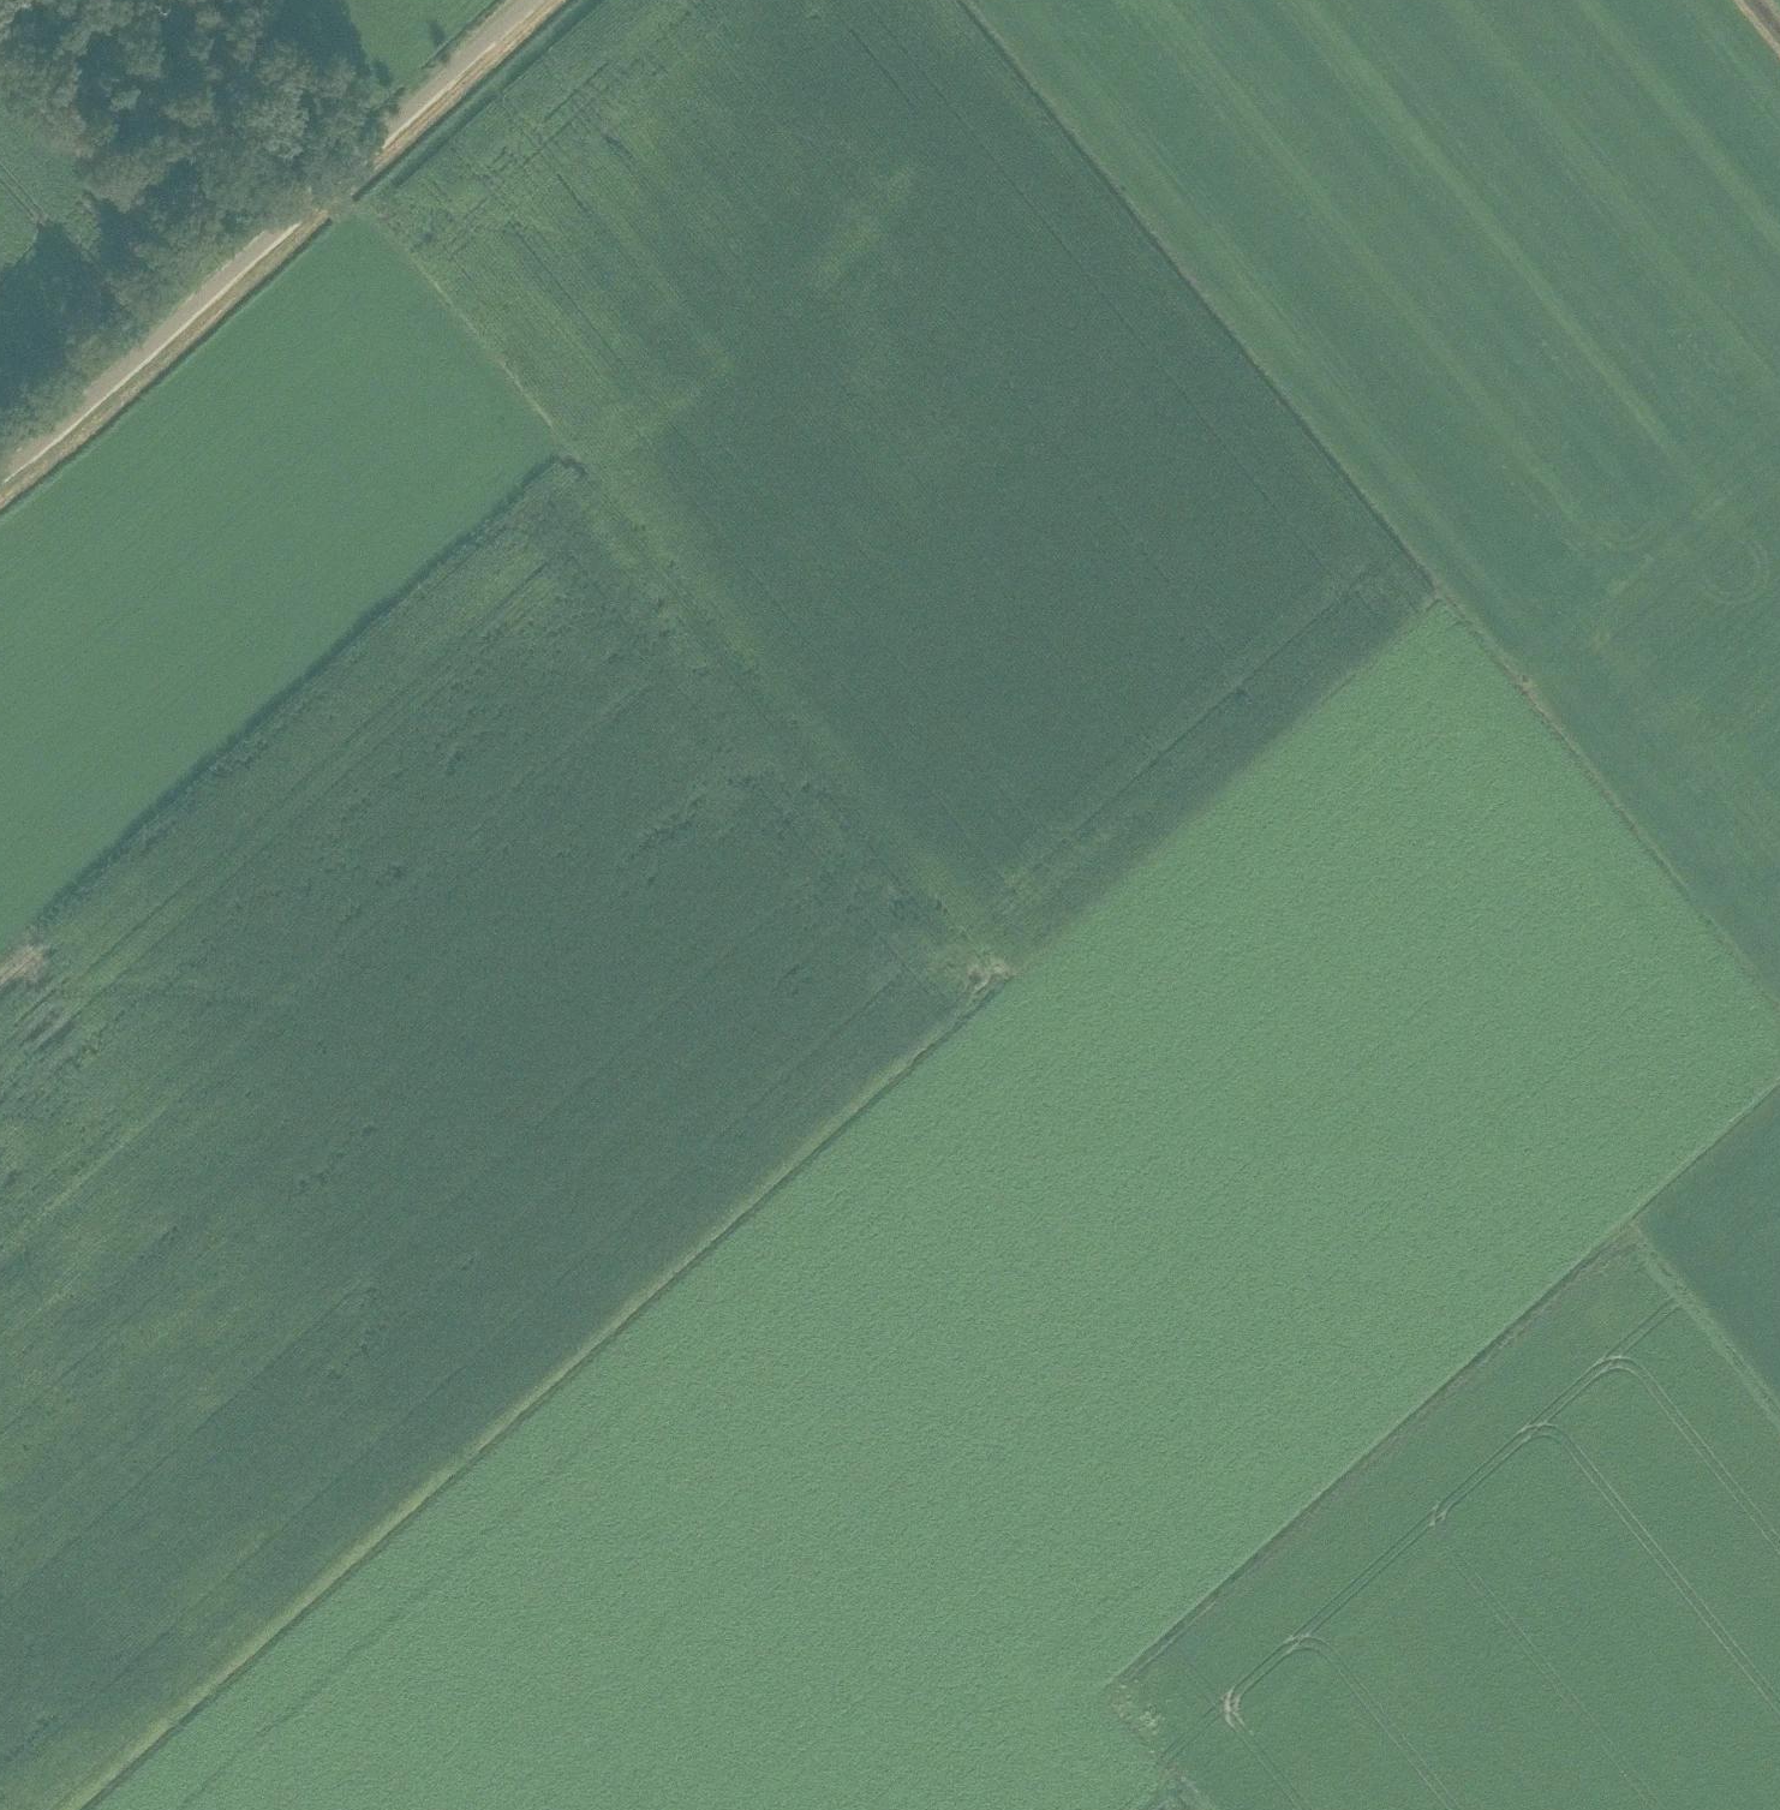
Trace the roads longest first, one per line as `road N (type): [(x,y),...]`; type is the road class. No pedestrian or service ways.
road 1 (unclassified): [(0,473),(522,0)]

